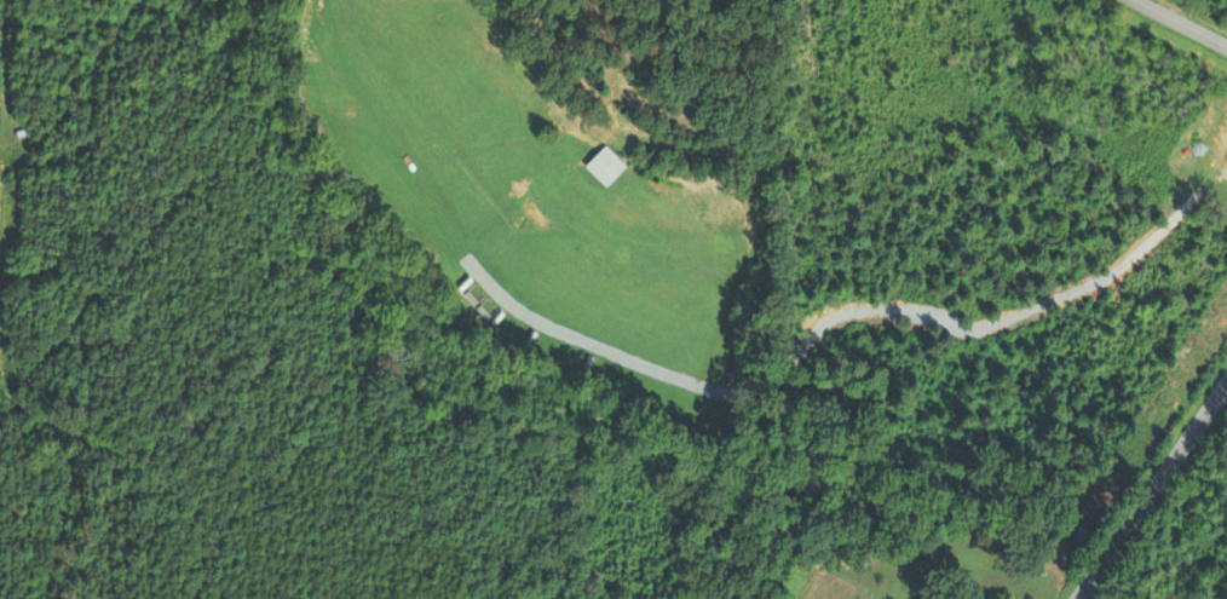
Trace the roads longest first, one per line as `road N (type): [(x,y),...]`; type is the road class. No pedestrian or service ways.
road 1 (tertiary): [(1076,598),(1226,380)]

